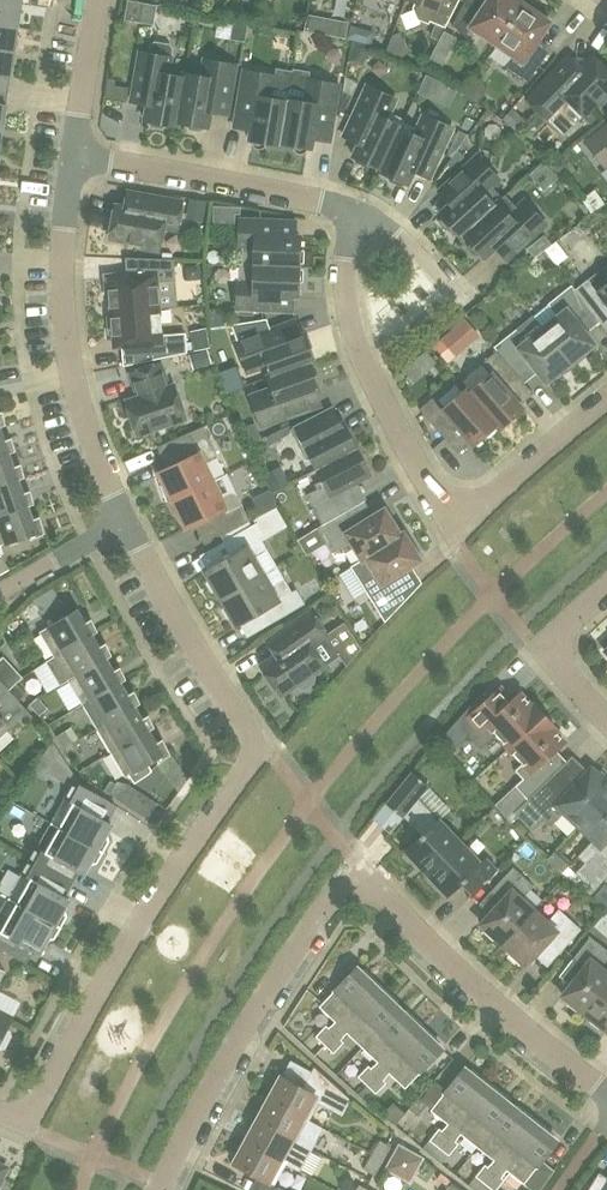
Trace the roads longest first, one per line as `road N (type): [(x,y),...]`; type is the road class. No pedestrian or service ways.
road 1 (residential): [(606,1092),(358,880),(326,900),(250,1017),(158,1189)]
road 2 (residential): [(357,211),(348,302),(359,351),(427,484),(452,513),(494,496),(606,400)]
road 3 (residential): [(256,742),(249,765),(131,936),(47,1090),(21,1112),(0,1110)]
road 4 (residential): [(125,522),(74,378),(65,306),(73,156)]
road 5 (residential): [(73,156),(357,211)]
road 6 (residential): [(256,742),(125,522)]
road 7 (residential): [(606,718),(551,652),(606,589)]
road 8 (residential): [(73,156),(100,0)]
road 9 (residential): [(357,211),(397,232),(466,306)]
road 10 (residential): [(0,592),(125,522)]

